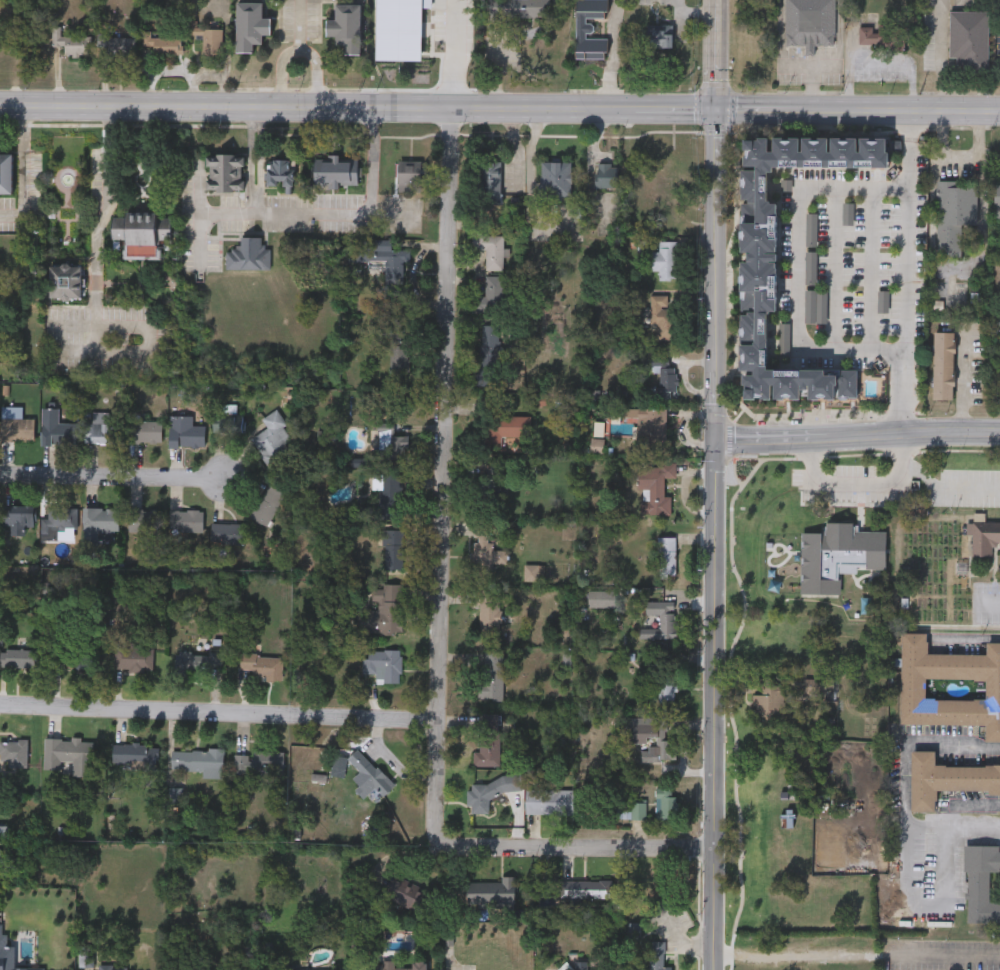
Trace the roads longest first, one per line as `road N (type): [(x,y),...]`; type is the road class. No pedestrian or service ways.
road 1 (residential): [(446,109),(437,826),(455,845),(710,843)]
road 2 (tertiary): [(714,0),(712,969)]
road 3 (secondary): [(0,104),(623,112)]
road 4 (residential): [(435,719),(0,703)]
road 5 (secondary): [(712,113),(999,114)]
road 6 (tertiary): [(999,433),(713,437)]
road 7 (residential): [(218,478),(0,474)]

